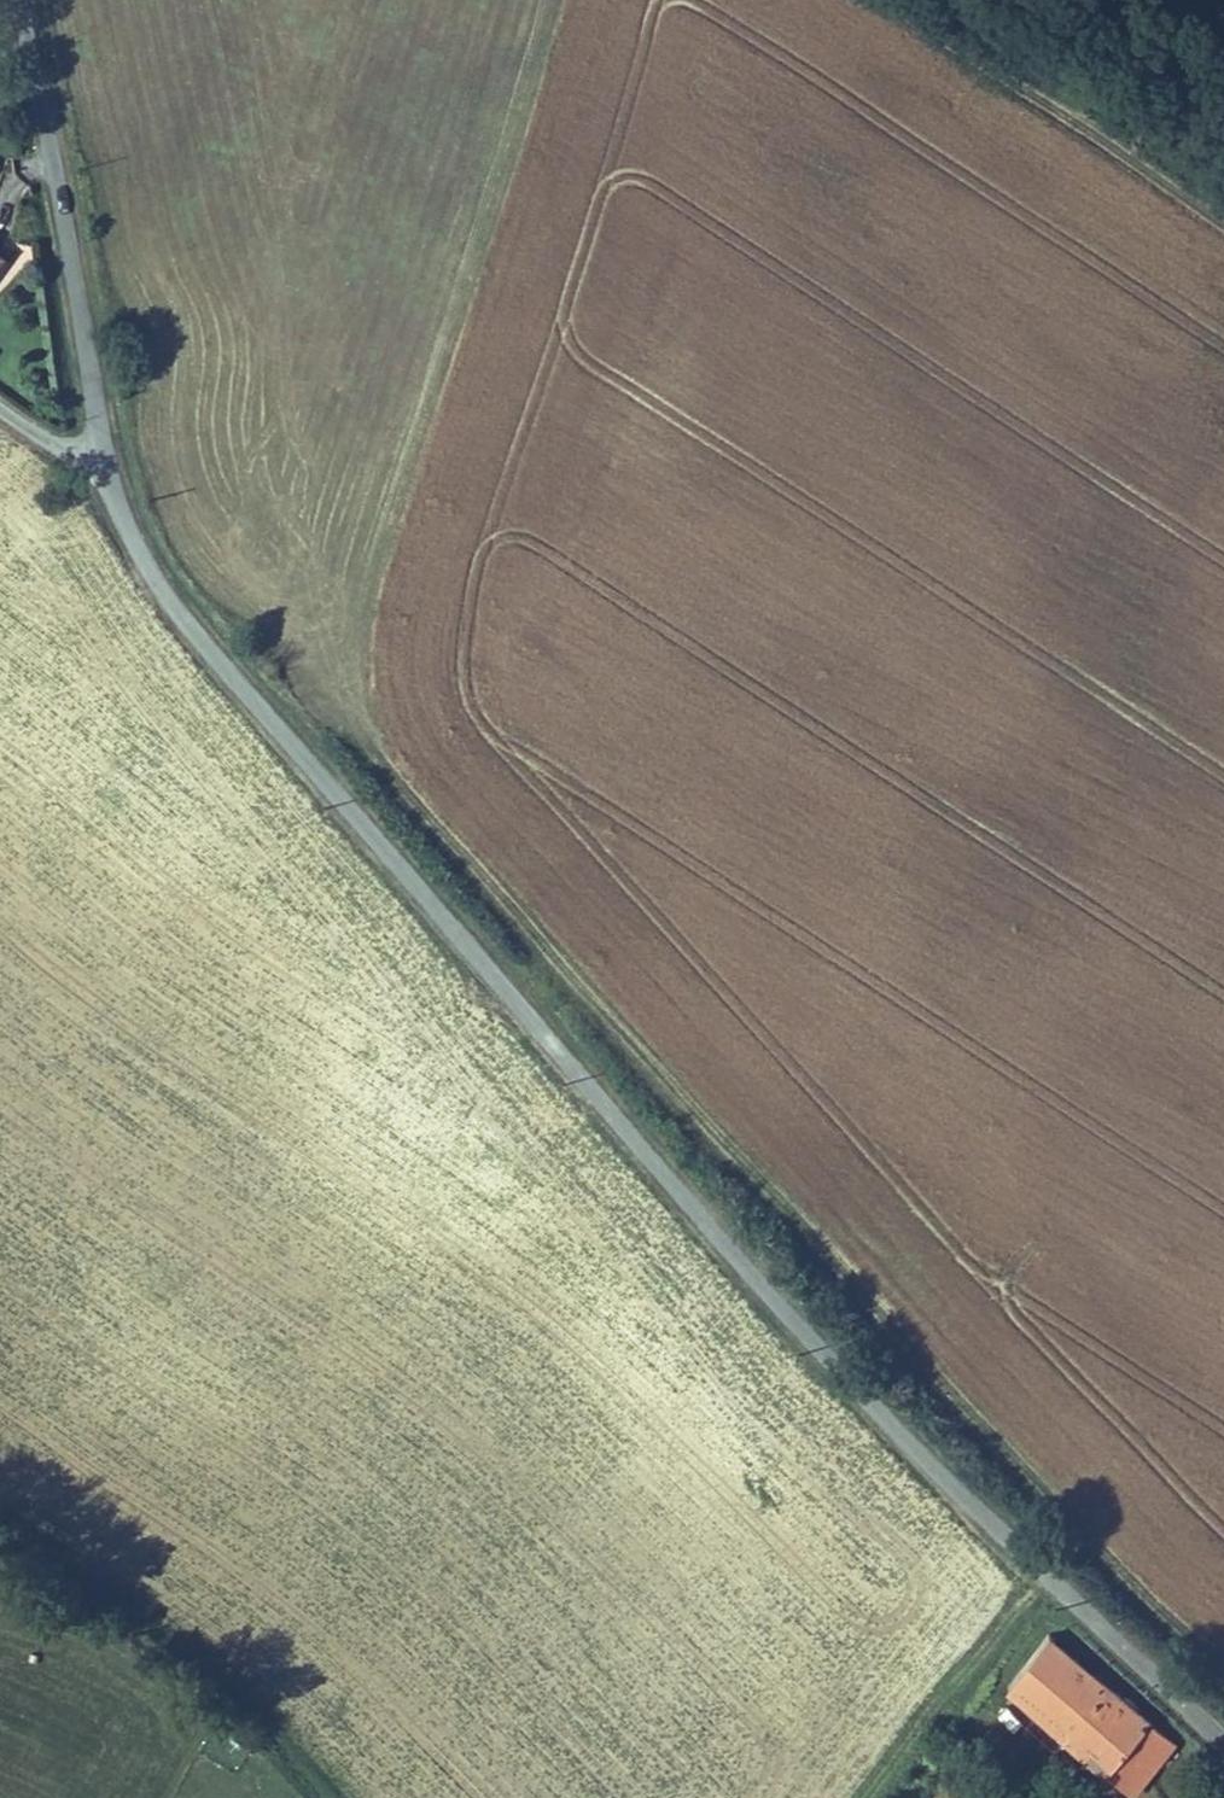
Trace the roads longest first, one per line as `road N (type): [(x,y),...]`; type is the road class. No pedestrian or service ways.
road 1 (unclassified): [(1223,1737),(841,1377),(148,577),(105,468),(16,0)]

